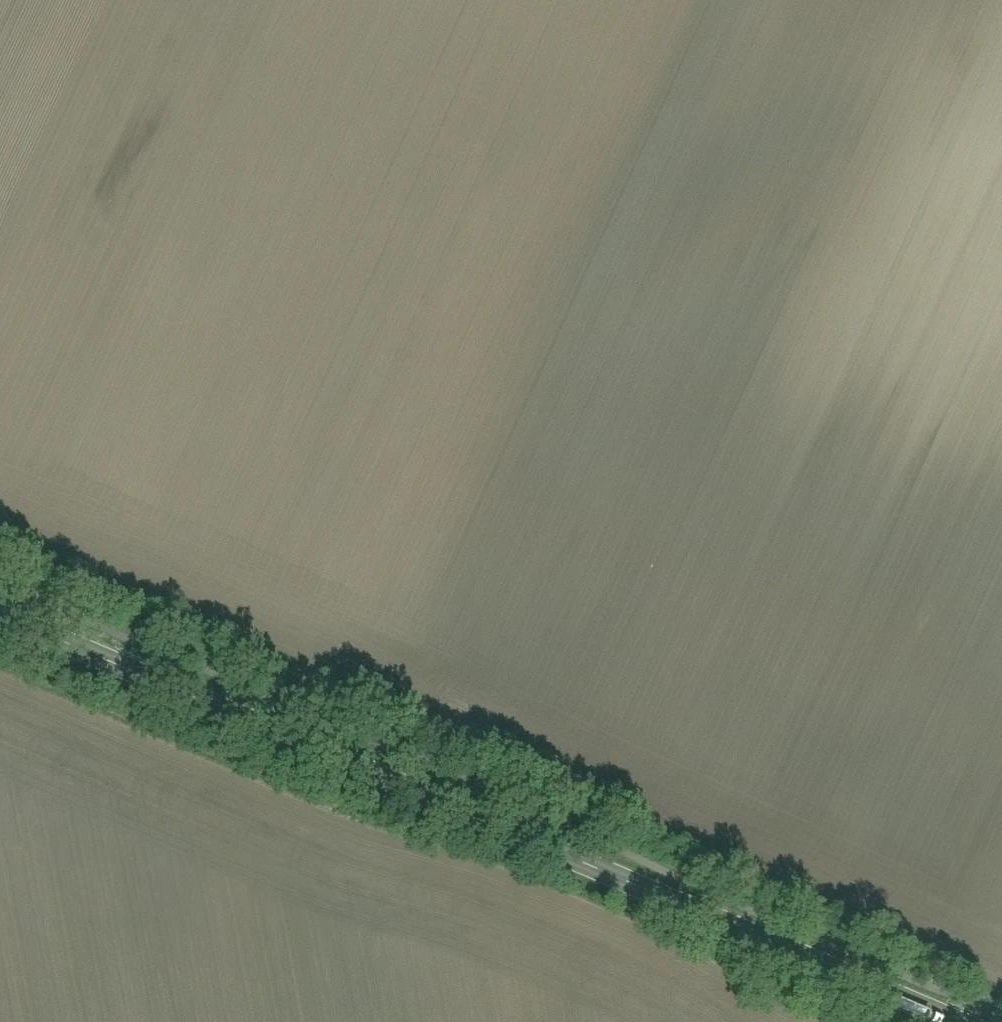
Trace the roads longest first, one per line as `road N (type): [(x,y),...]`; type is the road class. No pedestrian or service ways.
road 1 (secondary): [(956,1021),(0,616)]

